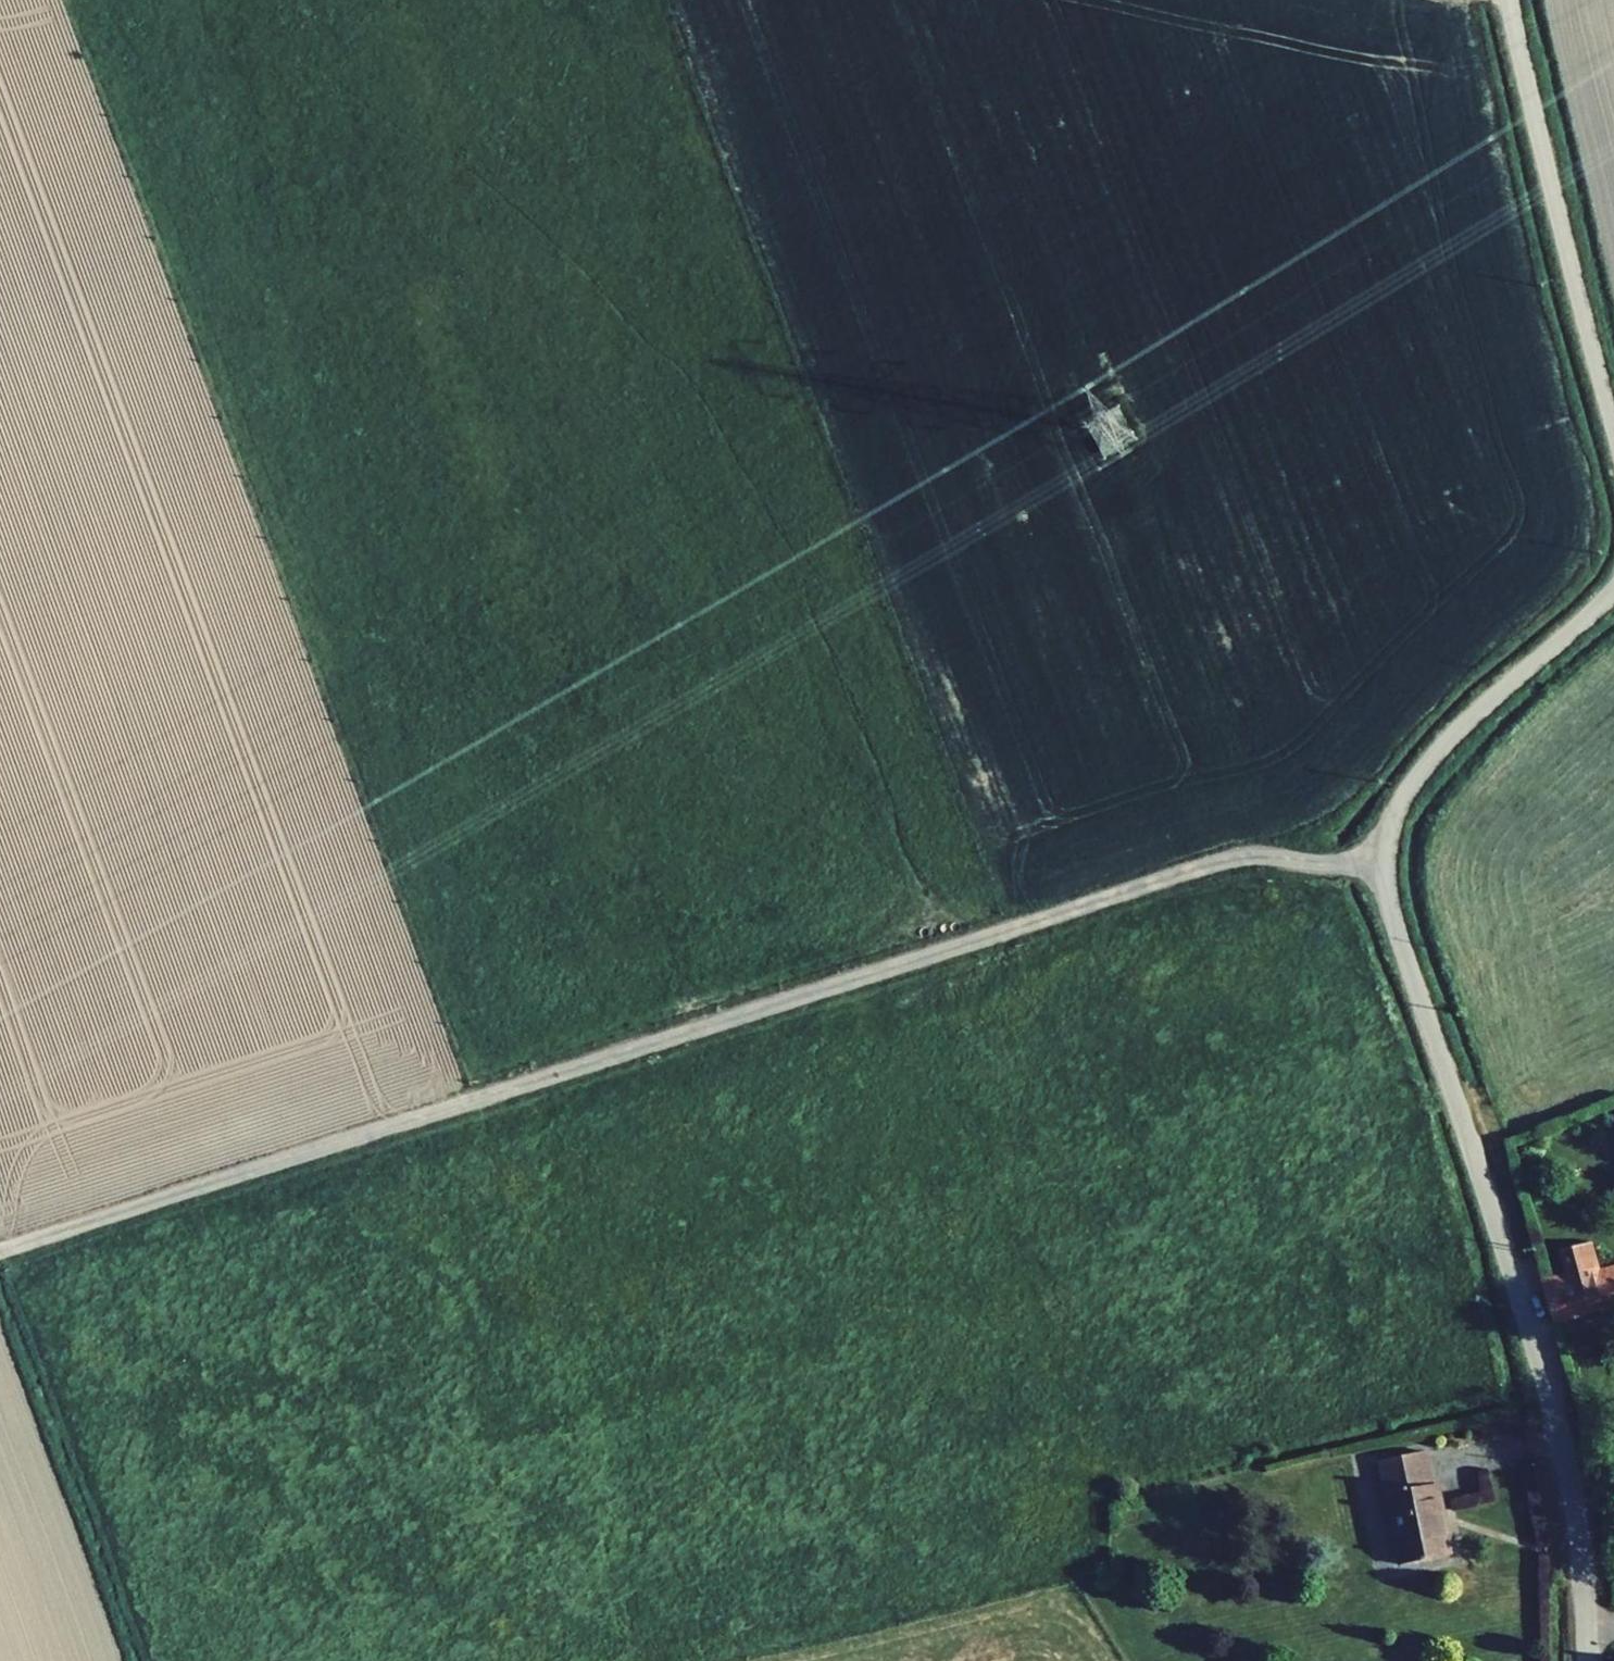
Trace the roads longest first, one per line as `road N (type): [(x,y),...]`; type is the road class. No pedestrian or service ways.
road 1 (track): [(0,1249),(1233,858),(1384,866)]
road 2 (residential): [(1585,1660),(1571,1503),(1545,1381),(1395,927),(1384,866),(1389,825),(1427,764),(1613,586)]
road 3 (residential): [(1613,433),(1507,0)]

